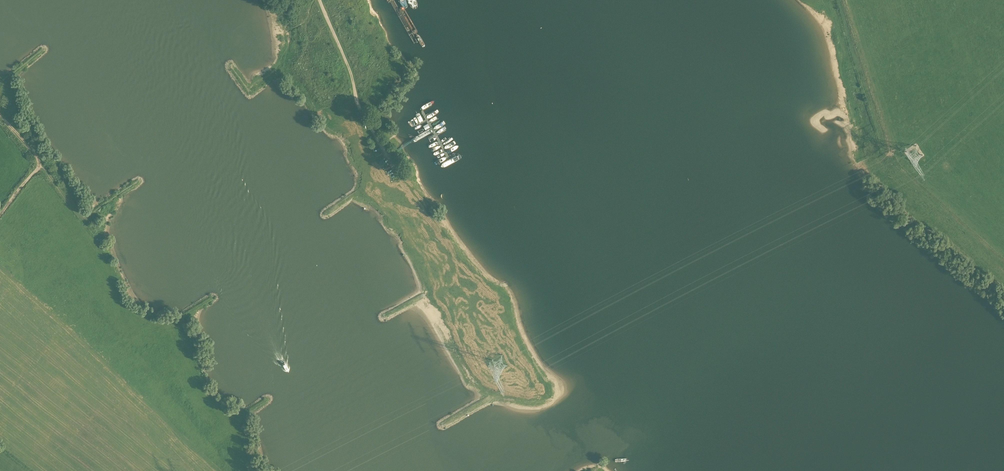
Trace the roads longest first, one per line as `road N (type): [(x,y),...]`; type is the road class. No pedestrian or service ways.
road 1 (track): [(382,150),(318,0)]
road 2 (track): [(0,117),(37,164),(0,214)]

